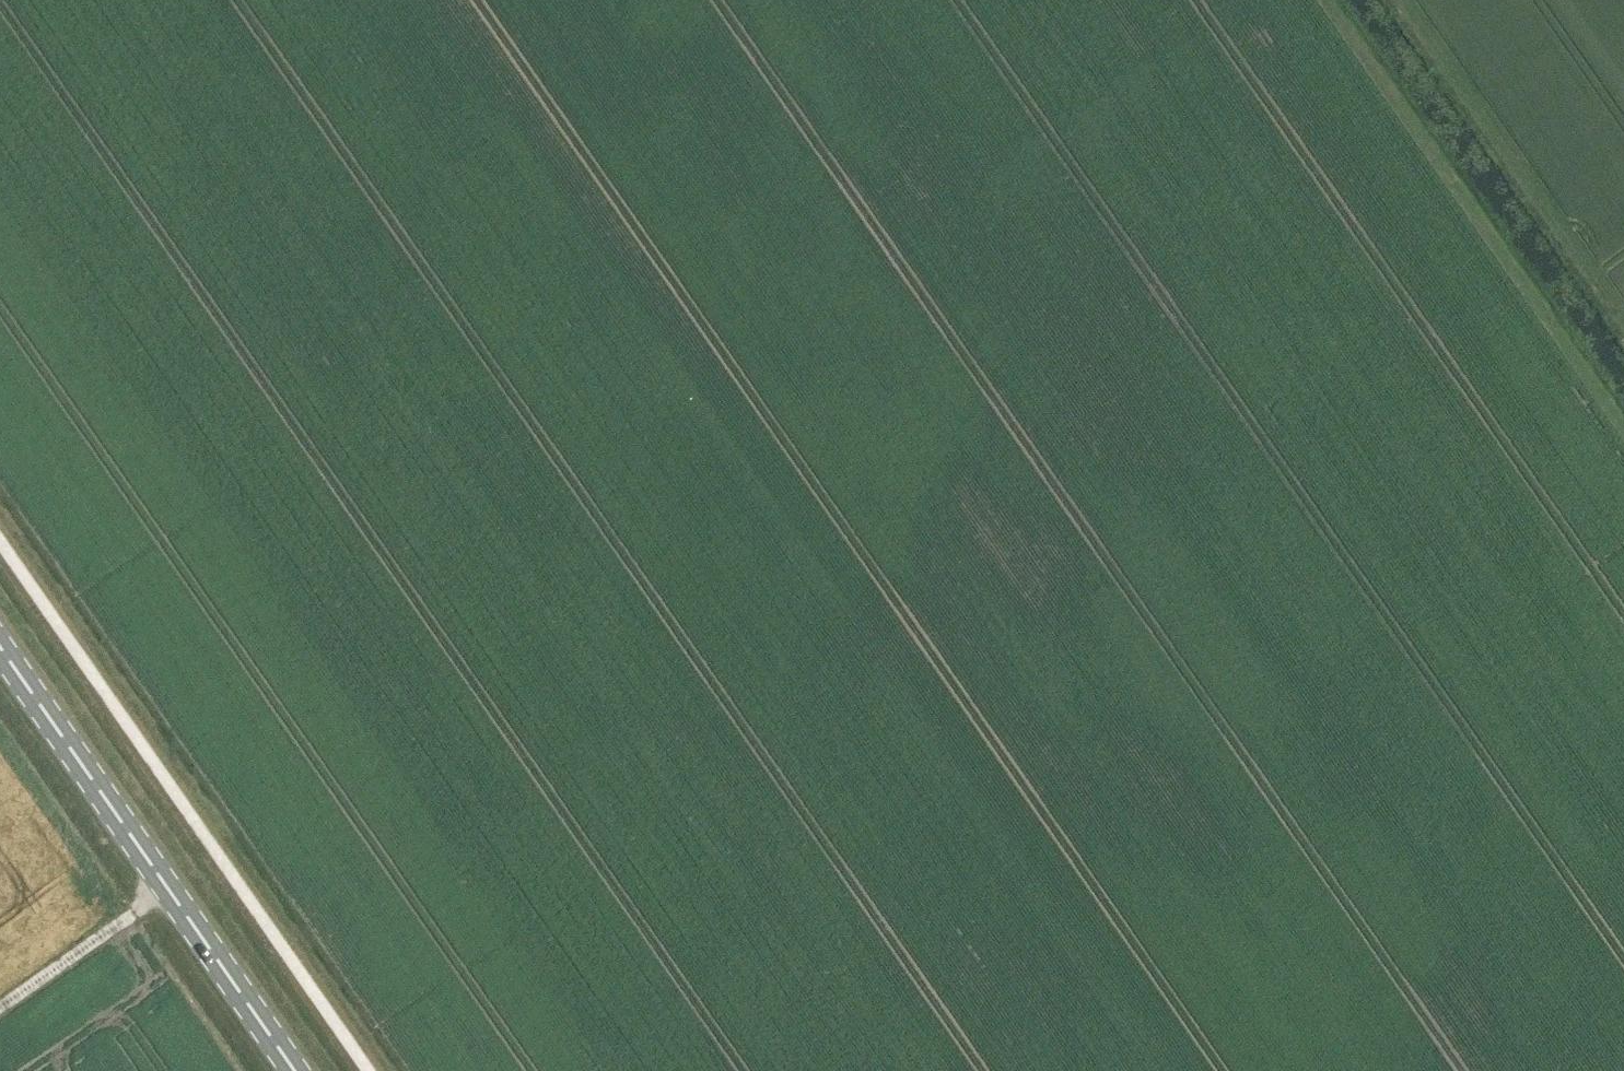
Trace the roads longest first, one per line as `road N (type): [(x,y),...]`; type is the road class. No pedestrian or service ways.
road 1 (primary): [(295,1070),(0,647)]

